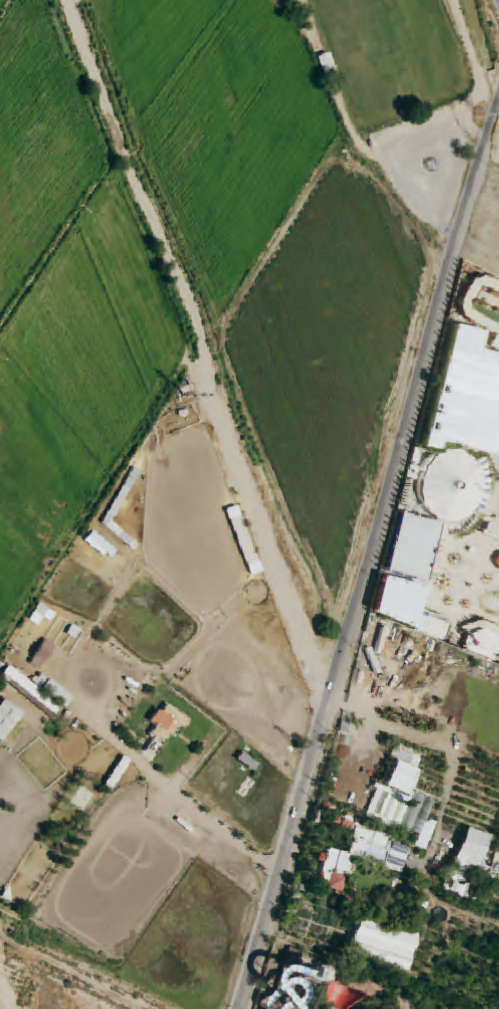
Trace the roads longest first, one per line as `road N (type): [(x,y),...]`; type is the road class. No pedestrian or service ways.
road 1 (residential): [(328,699),(209,383),(197,322),(65,0)]
road 2 (residential): [(485,152),(328,699)]
road 3 (residential): [(239,1008),(328,699)]

